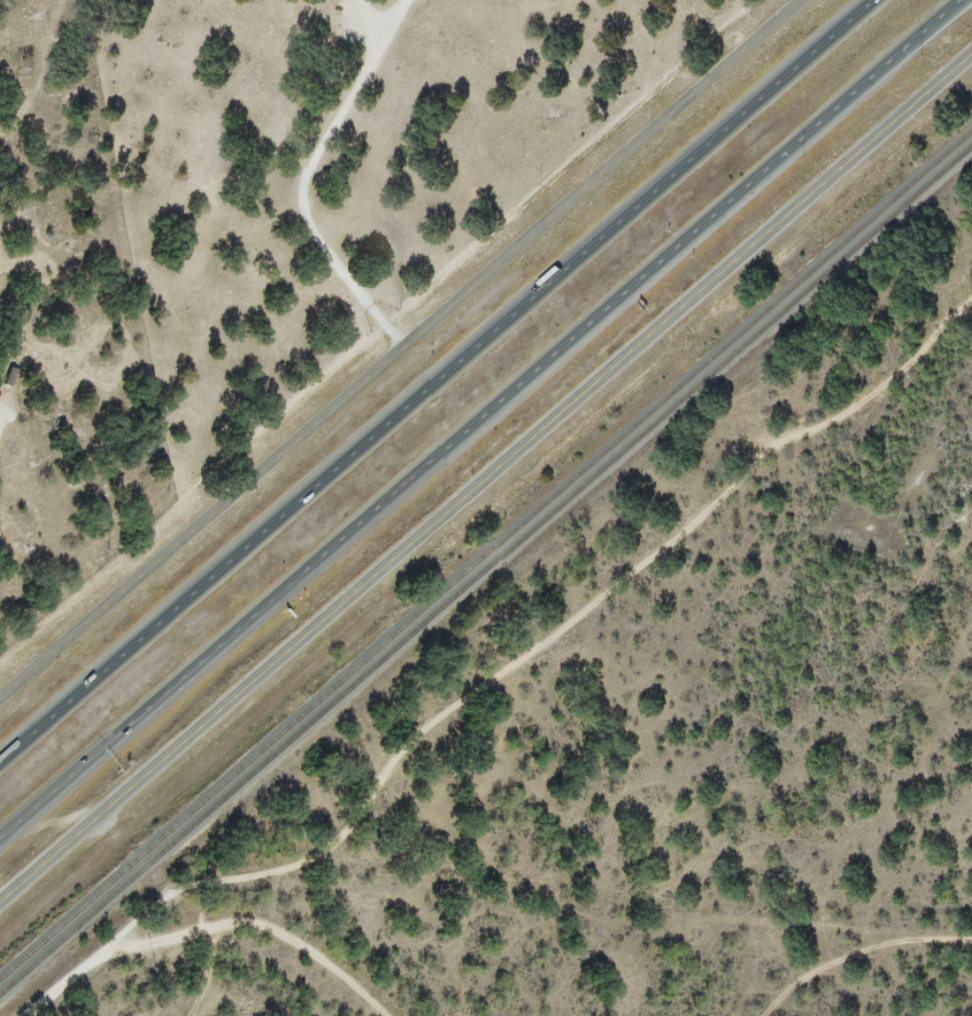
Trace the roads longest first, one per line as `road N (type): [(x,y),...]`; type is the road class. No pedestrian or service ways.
road 1 (tertiary): [(0,899),(971,53)]
road 2 (motorway): [(0,846),(958,0)]
road 3 (track): [(28,1015),(187,884),(248,879),(319,857),(518,661),(772,446),(837,416),(909,363),(958,308)]
road 4 (motorway): [(873,0),(0,758)]
road 5 (tertiary): [(0,705),(806,0)]
road 6 (track): [(101,952),(245,918),(263,922),(310,950),(386,1015)]
road 7 (track): [(761,1015),(799,977),(885,944),(971,941)]

